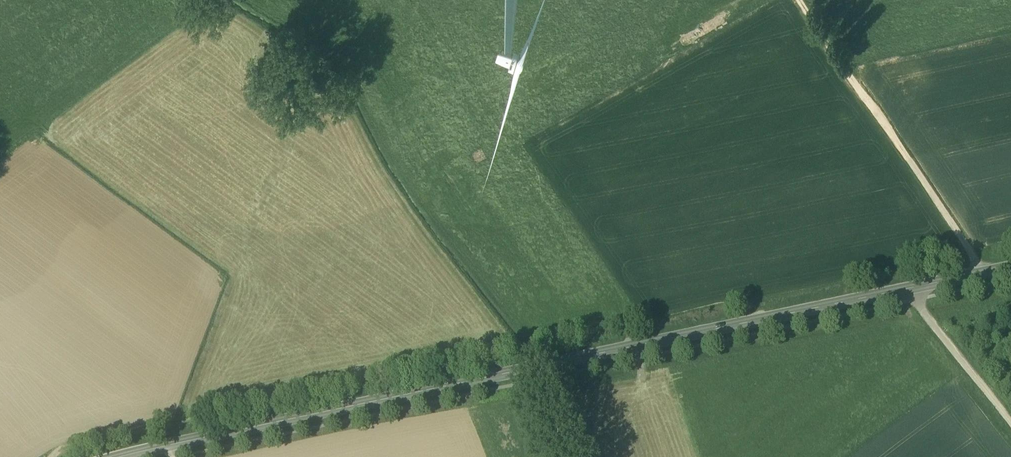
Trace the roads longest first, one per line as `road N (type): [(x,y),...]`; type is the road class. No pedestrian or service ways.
road 1 (secondary): [(1010,268),(528,370)]
road 2 (secondary): [(121,456),(528,370)]
road 3 (track): [(984,274),(801,0)]
road 4 (track): [(52,456),(68,444),(168,425),(199,339)]

